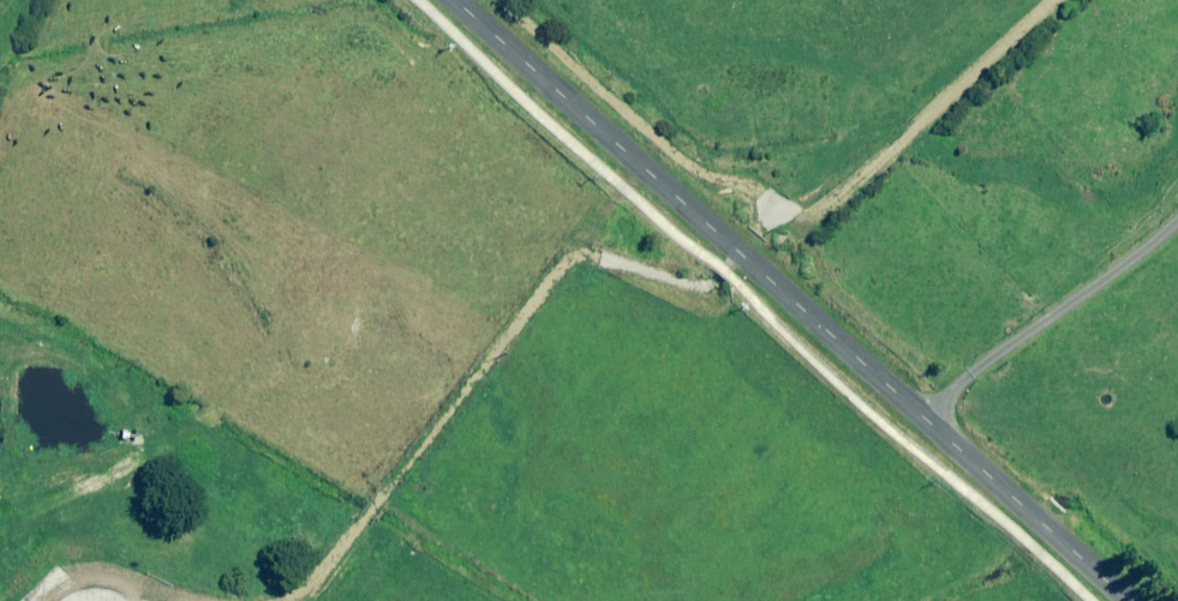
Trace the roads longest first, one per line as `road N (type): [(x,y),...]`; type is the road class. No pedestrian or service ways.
road 1 (unclassified): [(453,0),(1131,600)]
road 2 (track): [(501,0),(678,157),(755,192),(778,216),(811,216),(832,206),(1057,0)]
road 3 (track): [(307,600),(575,252),(707,288),(778,216)]

